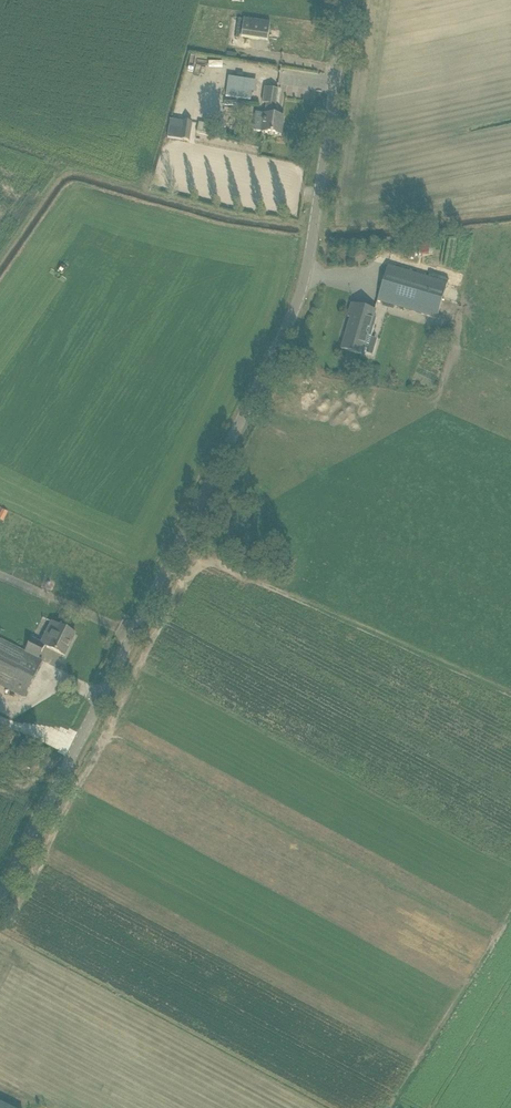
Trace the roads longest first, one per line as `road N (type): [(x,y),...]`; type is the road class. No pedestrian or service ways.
road 1 (tertiary): [(0,888),(290,310),(314,224),(346,0)]

